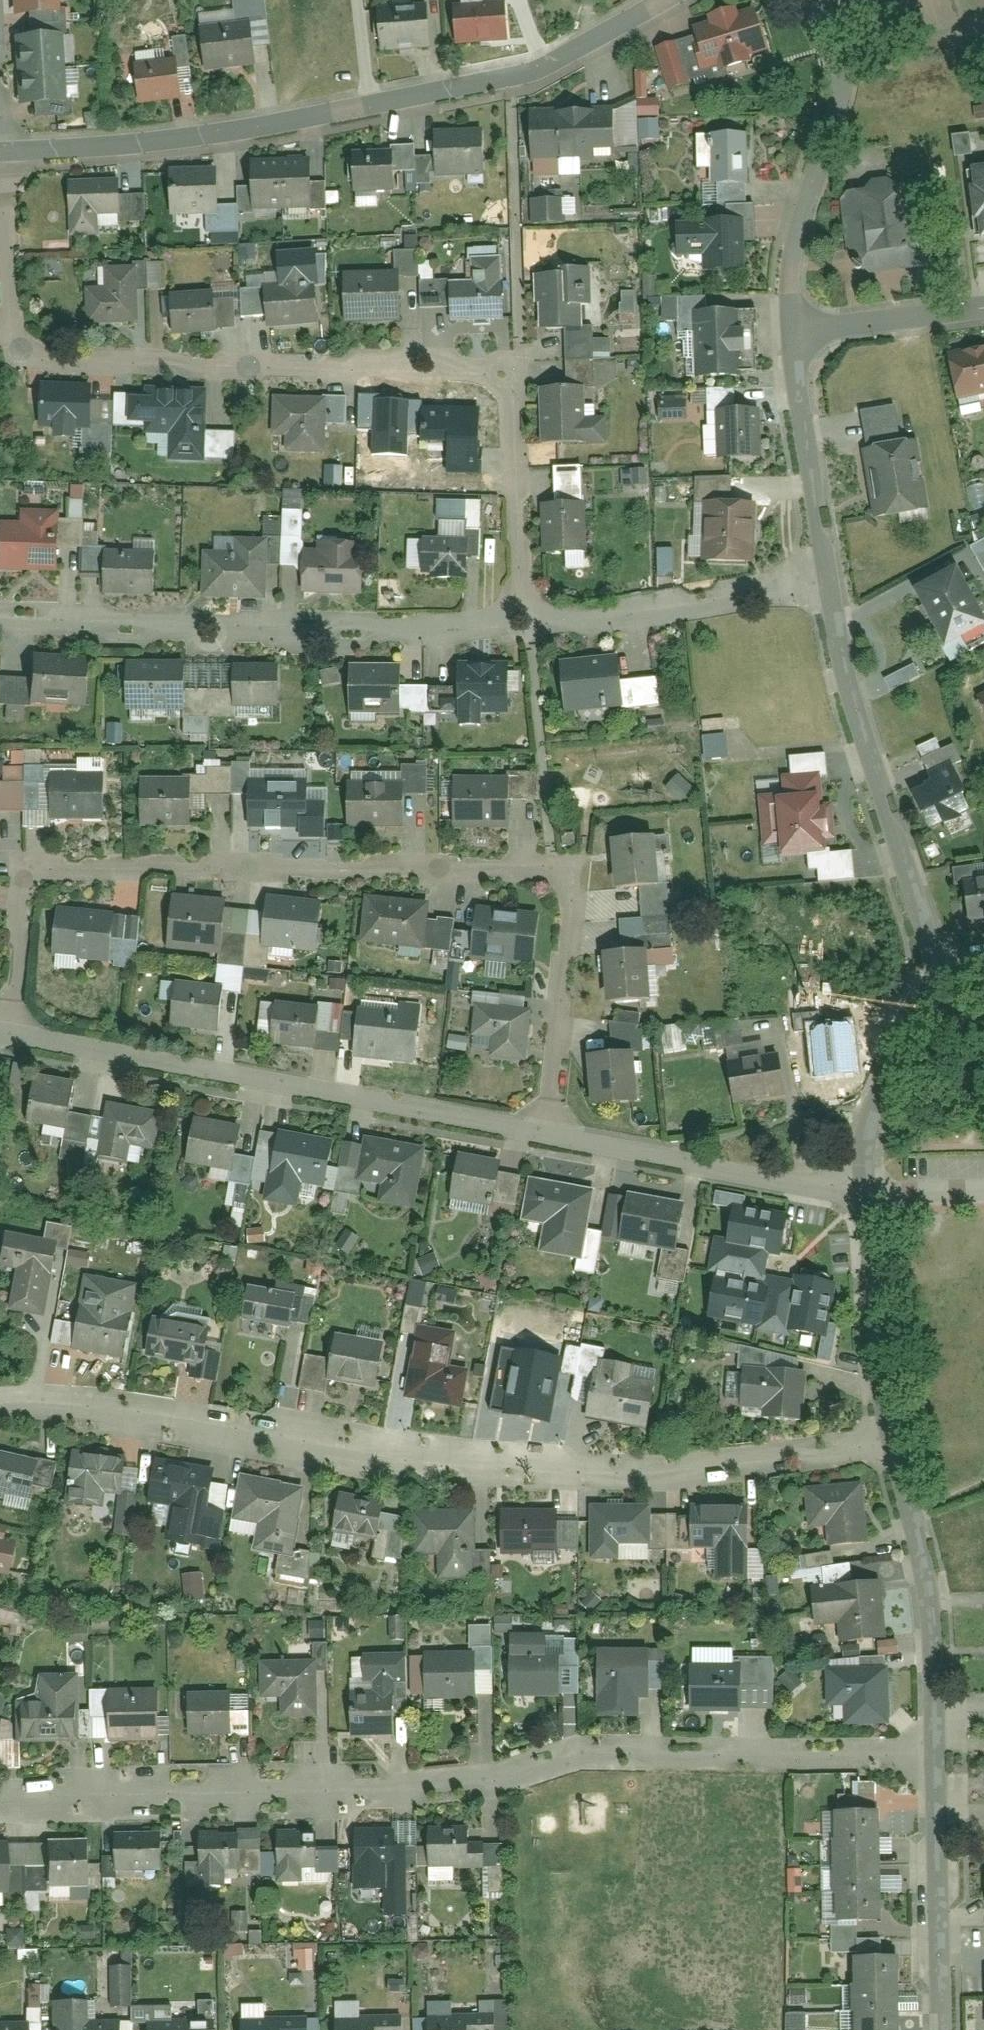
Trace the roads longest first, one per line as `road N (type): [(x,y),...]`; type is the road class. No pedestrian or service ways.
road 1 (residential): [(550,1139),(575,882),(557,874),(32,873),(13,1042)]
road 2 (residential): [(513,634),(524,364),(72,370),(33,350),(12,323),(4,154)]
road 3 (residential): [(939,1755),(604,1759),(483,1788),(0,1800)]
road 4 (residential): [(892,1444),(659,1479),(539,1474),(0,1404)]
road 5 (residential): [(676,0),(518,81),(226,138),(4,154)]
road 6 (residential): [(550,1139),(13,1042)]
road 7 (residential): [(513,634),(0,617)]
road 8 (residential): [(821,581),(944,960)]
road 9 (residential): [(820,0),(841,66),(837,110),(801,216),(795,338)]
road 10 (residential): [(867,1193),(550,1139)]
road 11 (residential): [(892,1444),(930,1598),(939,1755)]
road 12 (residential): [(821,581),(513,634)]
road 13 (residential): [(939,1755),(944,2029)]
road 14 (residential): [(867,1193),(892,1444)]
road 15 (residential): [(944,960),(892,1089),(867,1193)]
road 16 (residential): [(795,338),(821,581)]
road 17 (residential): [(795,338),(983,315)]

